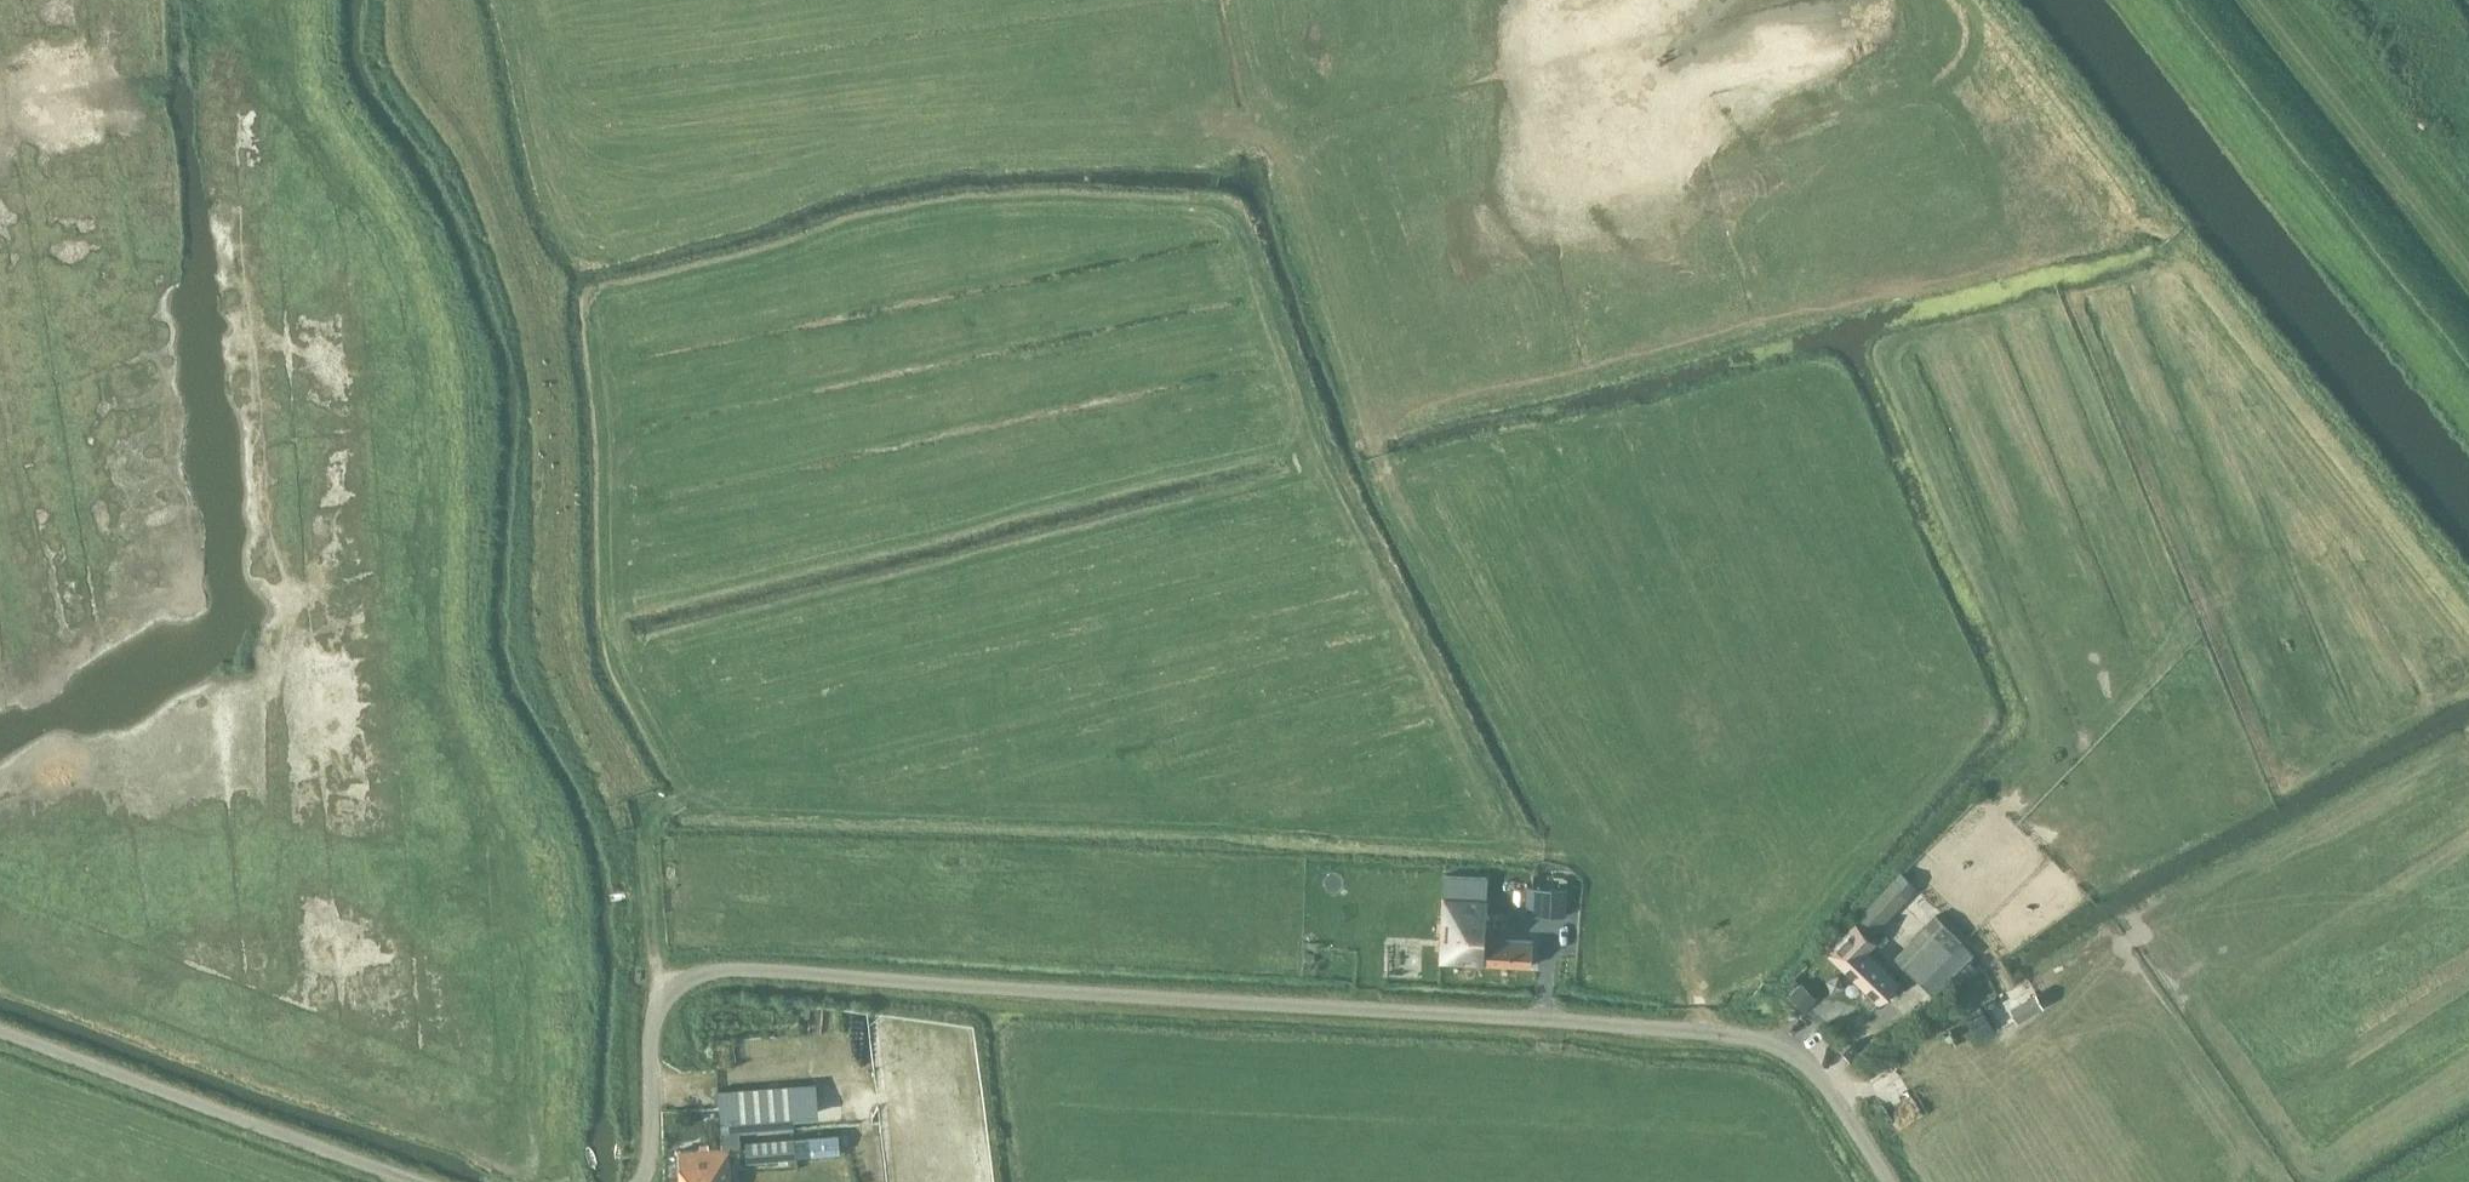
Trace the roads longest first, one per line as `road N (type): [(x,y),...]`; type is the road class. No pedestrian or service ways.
road 1 (unclassified): [(1887,1181),(1823,1081),(1798,1057),(1737,1037),(713,972),(671,987),(654,1018),(649,1164),(638,1181)]
road 2 (unclassified): [(407,1181),(0,1032)]
road 3 (track): [(2286,0),(2468,238)]

